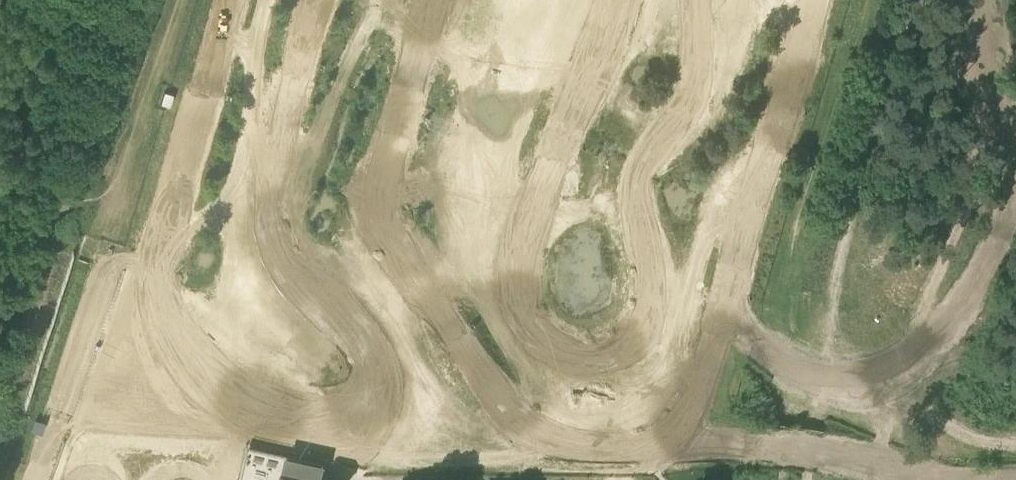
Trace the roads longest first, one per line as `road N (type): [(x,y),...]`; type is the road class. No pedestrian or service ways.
road 1 (track): [(0,339),(120,0)]

